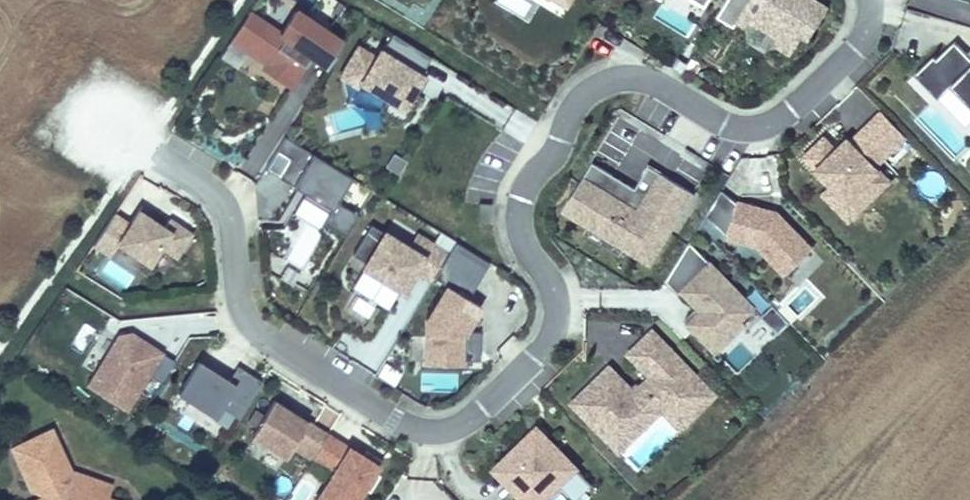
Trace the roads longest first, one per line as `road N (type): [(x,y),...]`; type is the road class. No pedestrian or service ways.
road 1 (residential): [(877,0),(871,30),(806,108),(767,128),(725,130),(630,77),(580,92),(563,137),(533,173),(520,219),(554,288),(559,320),(549,342),(482,410),(443,430),(396,418),(256,330),(224,210),(207,189),(102,123)]

